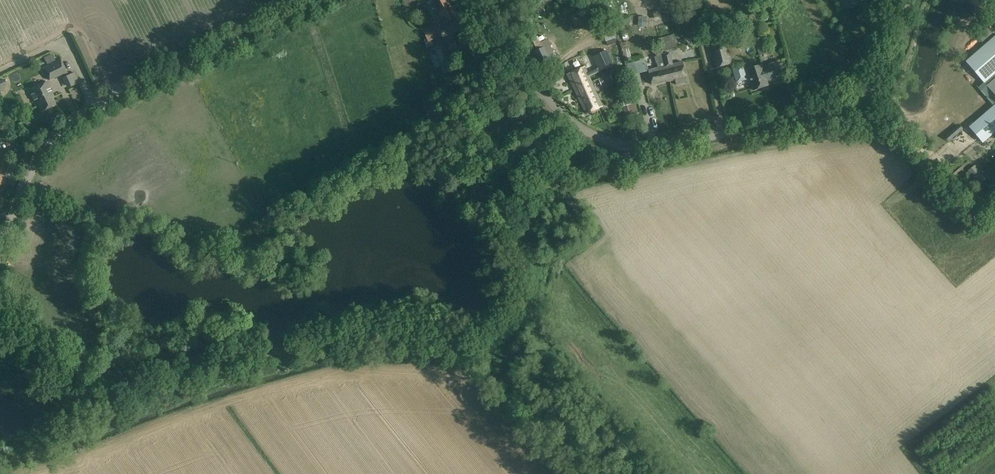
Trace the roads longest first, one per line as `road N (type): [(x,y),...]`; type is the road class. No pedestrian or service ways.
road 1 (unclassified): [(465,0),(562,113),(595,135),(643,147),(855,101),(888,62),(907,0)]
road 2 (unclassified): [(0,246),(29,177),(70,123),(324,0)]

